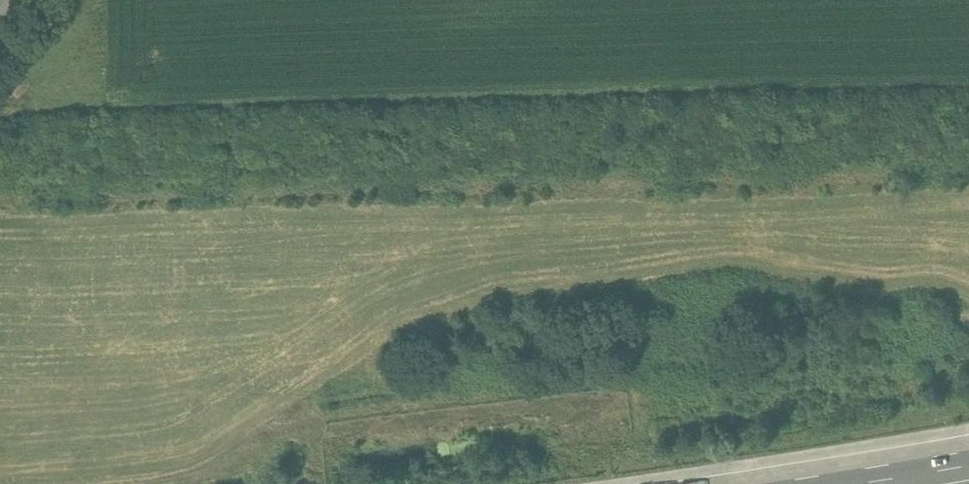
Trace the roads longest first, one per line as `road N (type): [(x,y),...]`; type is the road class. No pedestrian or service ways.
road 1 (motorway): [(968,450),(749,483)]

